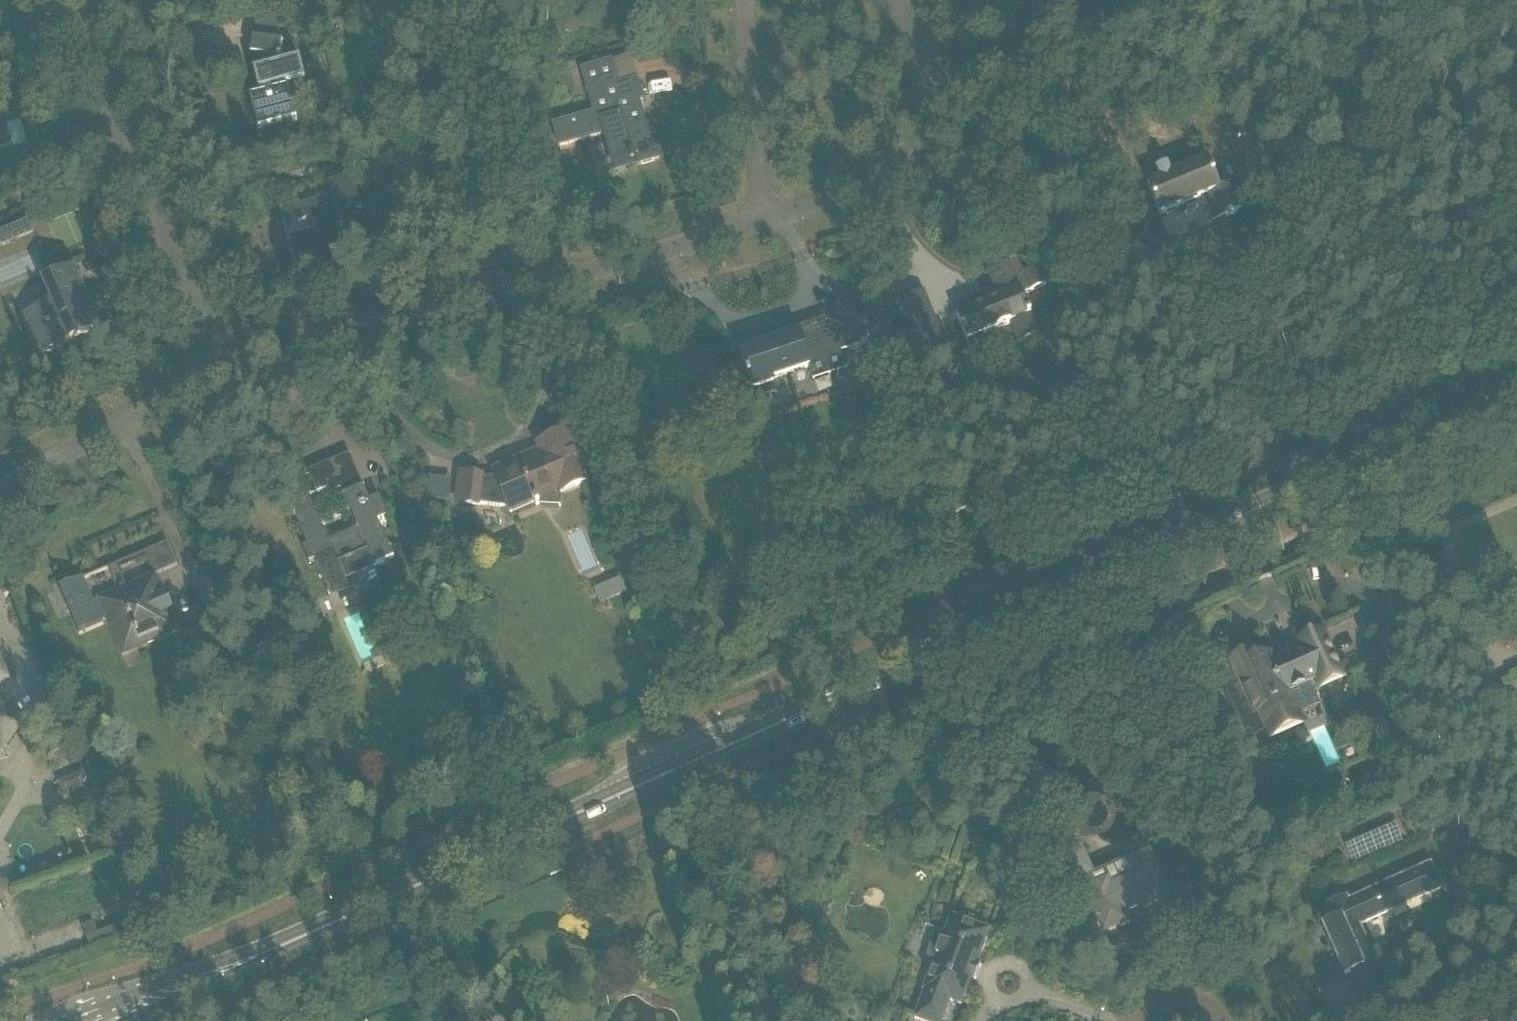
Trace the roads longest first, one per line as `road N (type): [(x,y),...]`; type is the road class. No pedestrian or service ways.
road 1 (secondary): [(101,1020),(933,651)]
road 2 (residential): [(225,366),(762,219)]
road 3 (secondary): [(1072,589),(1516,389)]
road 4 (residential): [(225,366),(78,0)]
road 5 (residential): [(762,219),(885,179),(924,152),(934,103),(896,0)]
road 6 (residential): [(0,489),(225,366)]
road 7 (residential): [(762,219),(742,0)]
road 8 (secondary): [(1072,589),(986,610),(933,651)]
road 9 (secondary): [(933,651),(1047,608),(1072,589)]

